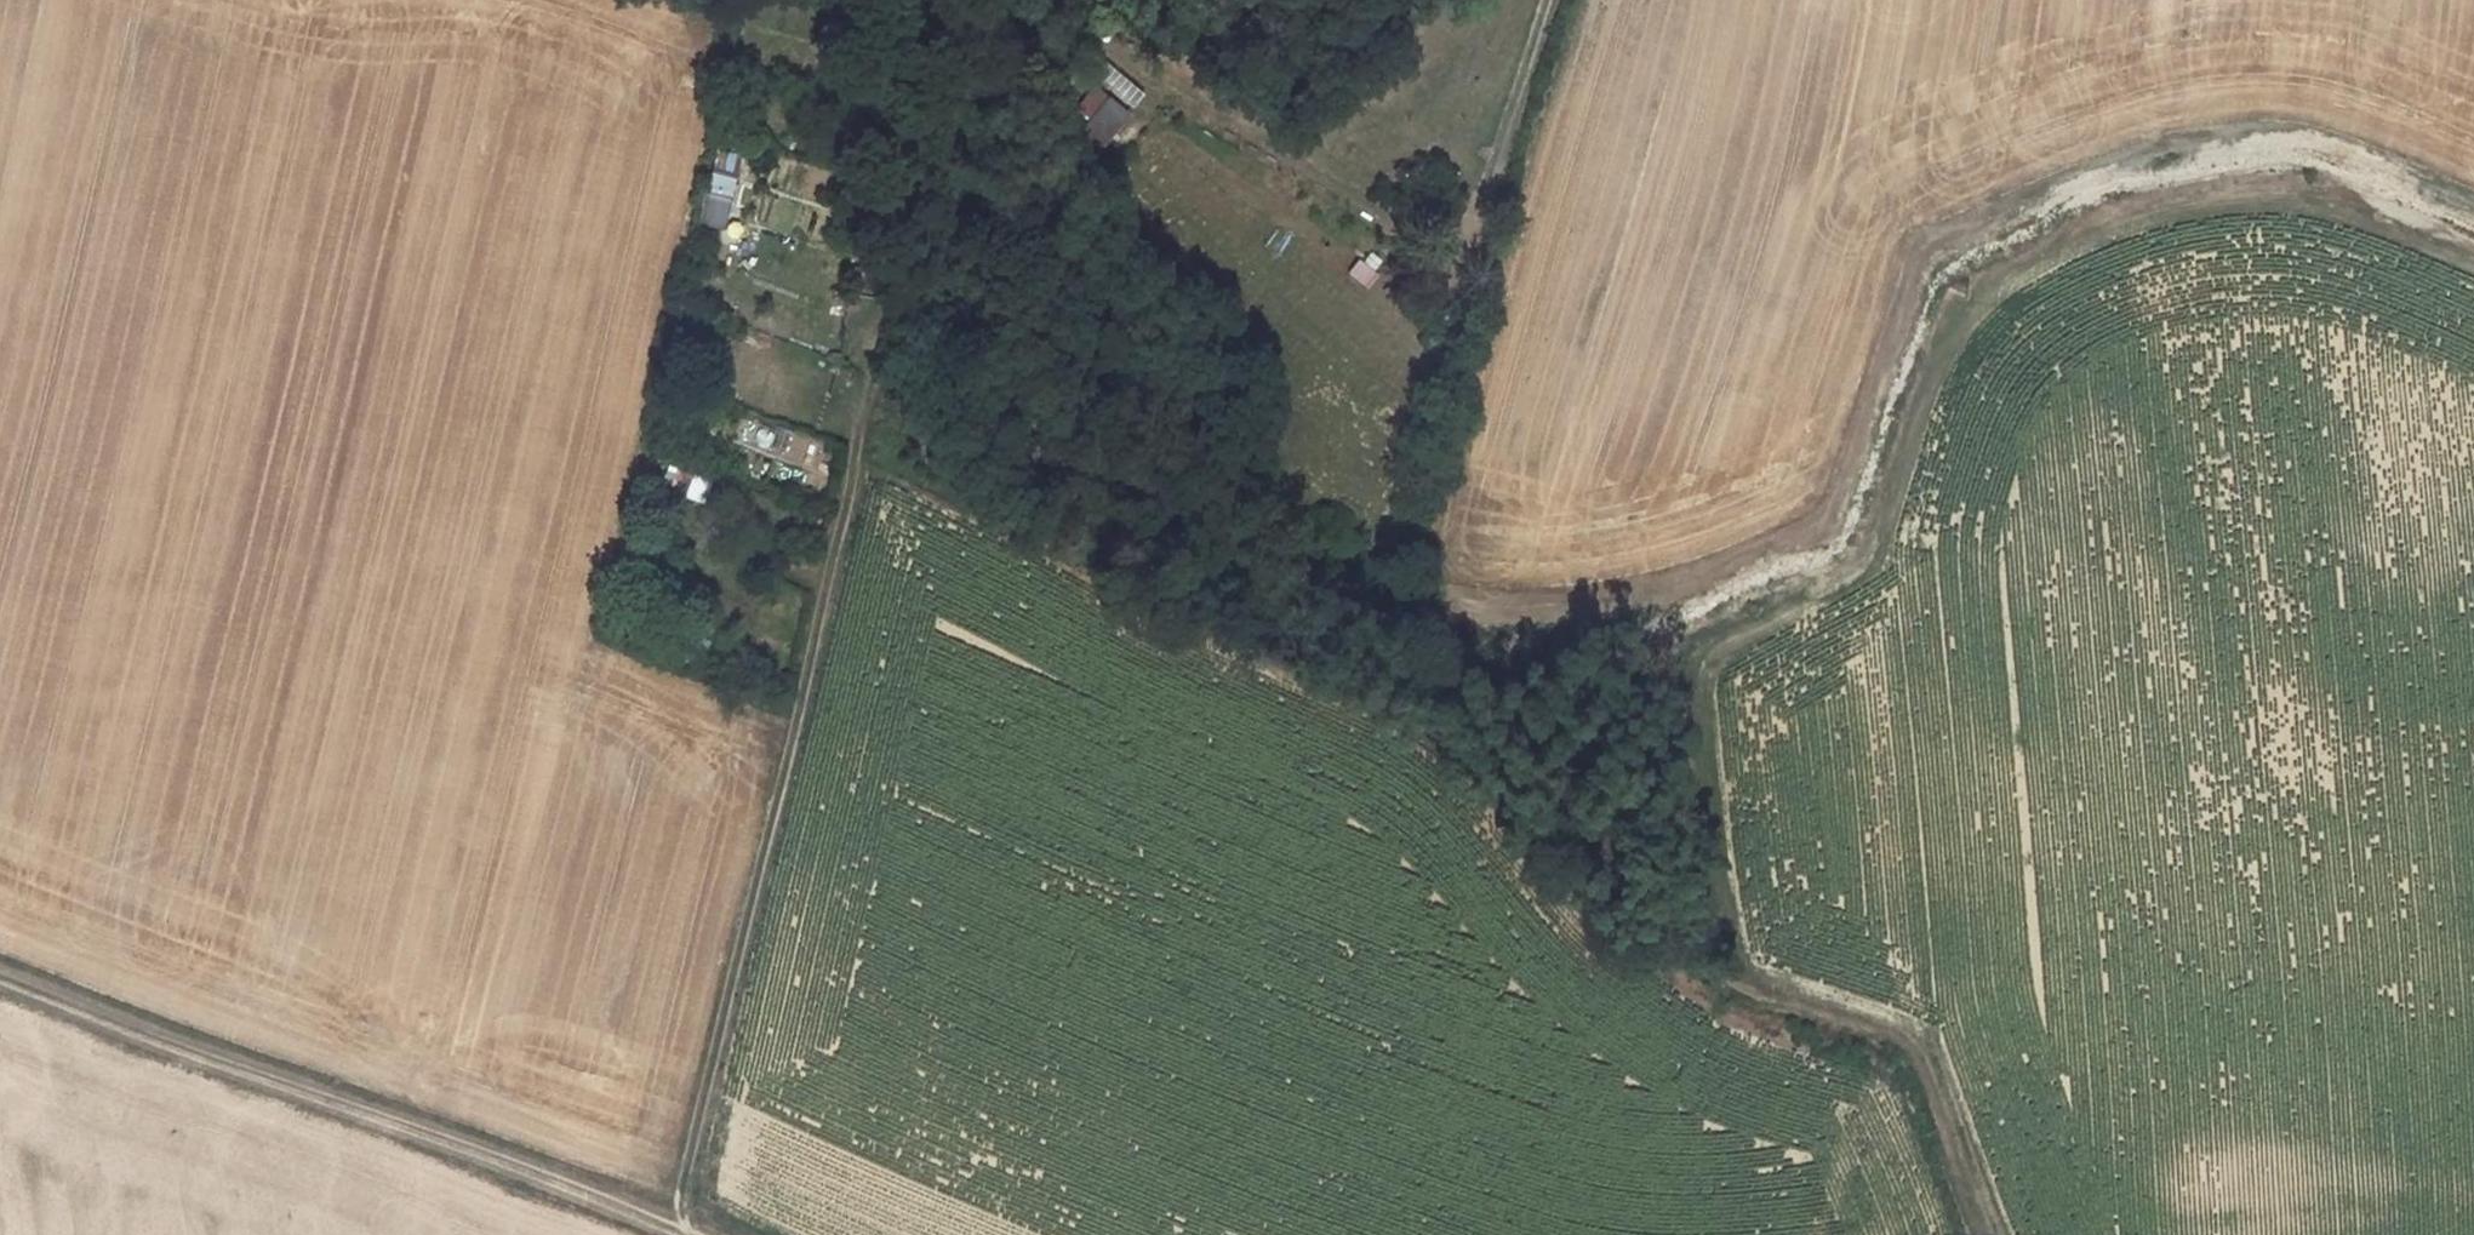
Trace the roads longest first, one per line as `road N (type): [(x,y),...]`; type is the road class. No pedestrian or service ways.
road 1 (track): [(681,1231),(897,418)]
road 2 (track): [(689,1234),(165,1047),(0,979)]
road 3 (track): [(1543,0),(1484,190),(1444,218),(1415,219),(1119,54)]

